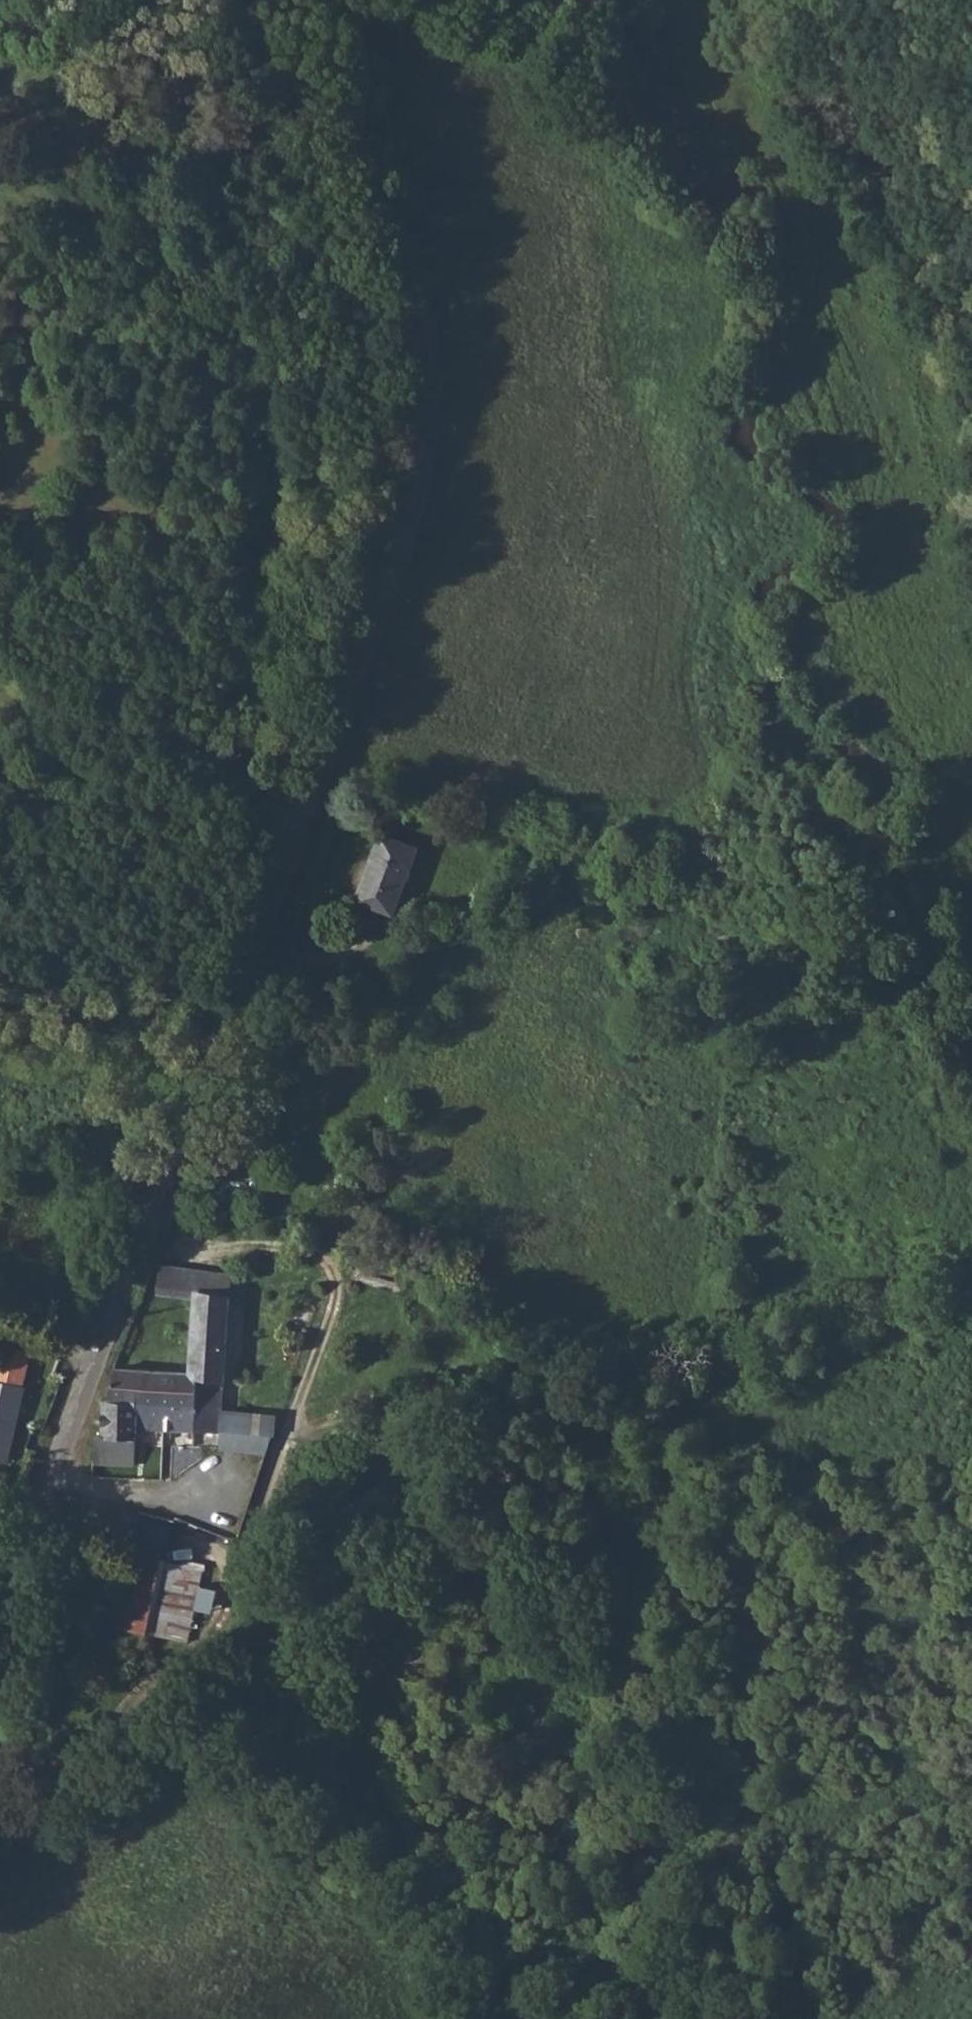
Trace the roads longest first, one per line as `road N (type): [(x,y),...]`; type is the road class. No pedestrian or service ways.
road 1 (tertiary): [(0,1659),(64,1438),(384,611),(426,454),(425,317),(394,212),(240,0)]

